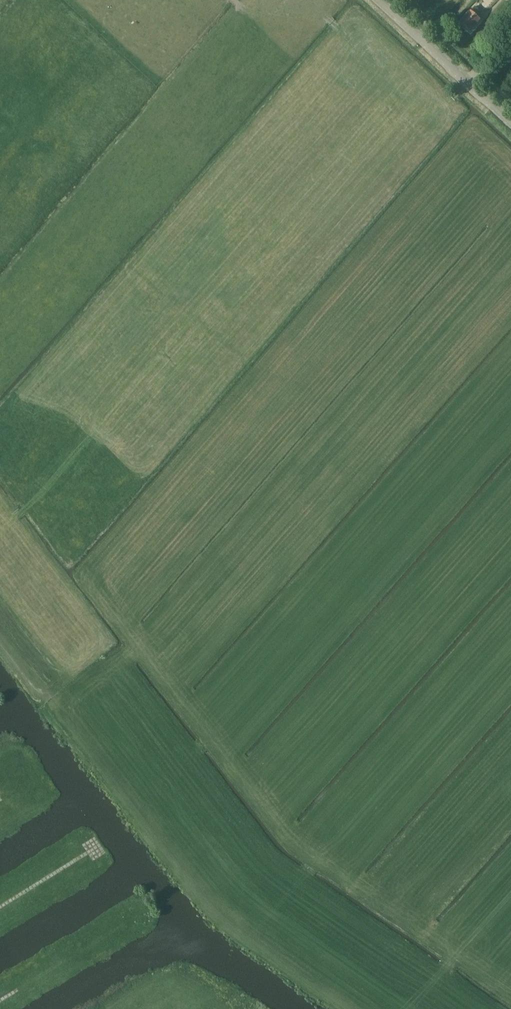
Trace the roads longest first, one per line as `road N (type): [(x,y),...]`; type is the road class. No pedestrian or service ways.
road 1 (unclassified): [(510,127),(372,0)]

